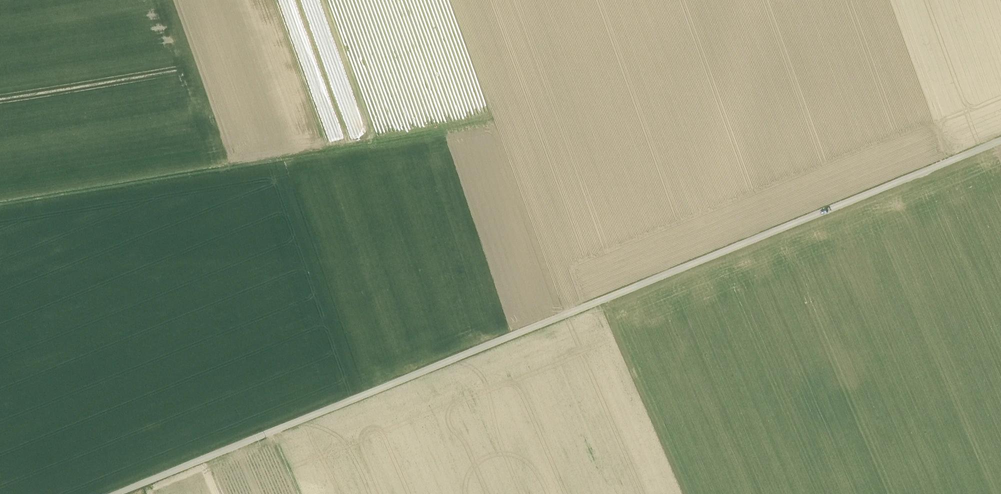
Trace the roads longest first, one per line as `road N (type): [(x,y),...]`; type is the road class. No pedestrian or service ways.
road 1 (track): [(115,493),(1000,141)]

